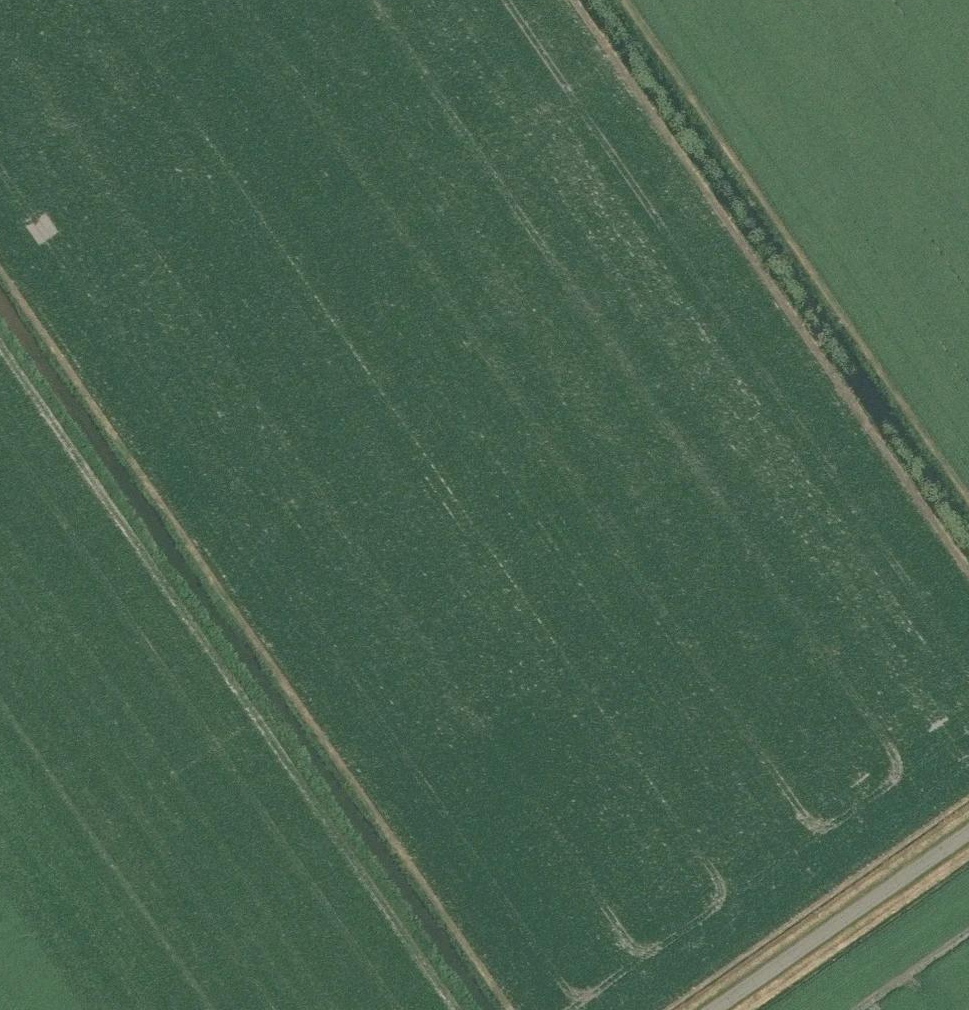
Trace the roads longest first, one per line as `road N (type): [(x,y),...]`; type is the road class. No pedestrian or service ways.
road 1 (unclassified): [(716,1009),(968,833)]

